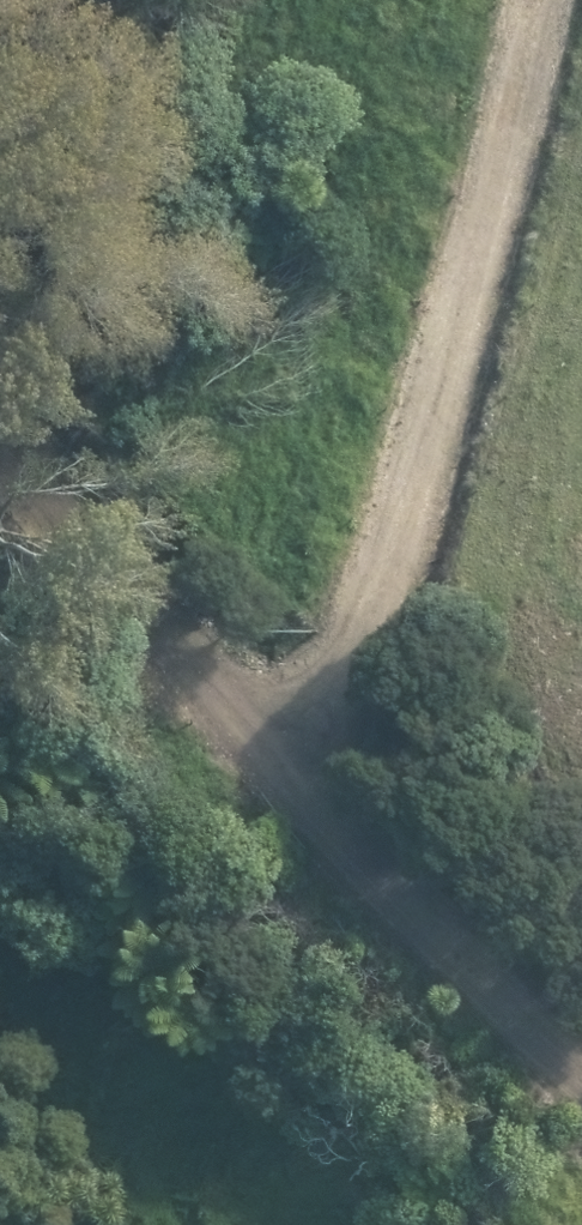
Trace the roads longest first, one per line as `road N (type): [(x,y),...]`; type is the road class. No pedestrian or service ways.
road 1 (track): [(338,803),(540,0)]
road 2 (track): [(581,1047),(0,466)]

